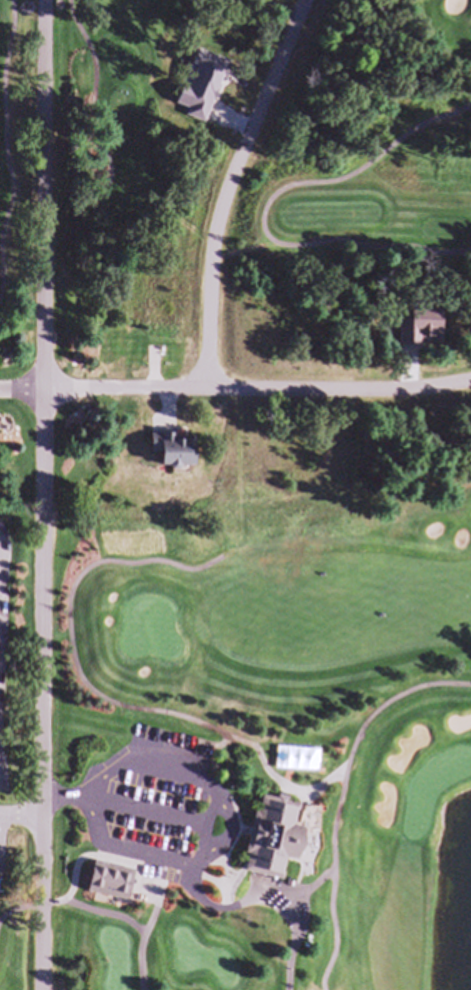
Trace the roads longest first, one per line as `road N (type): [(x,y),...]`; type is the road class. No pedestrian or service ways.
road 1 (residential): [(48,989),(48,0)]
road 2 (residential): [(47,398),(406,397),(470,389)]
road 3 (residential): [(214,395),(226,231),(316,0)]

